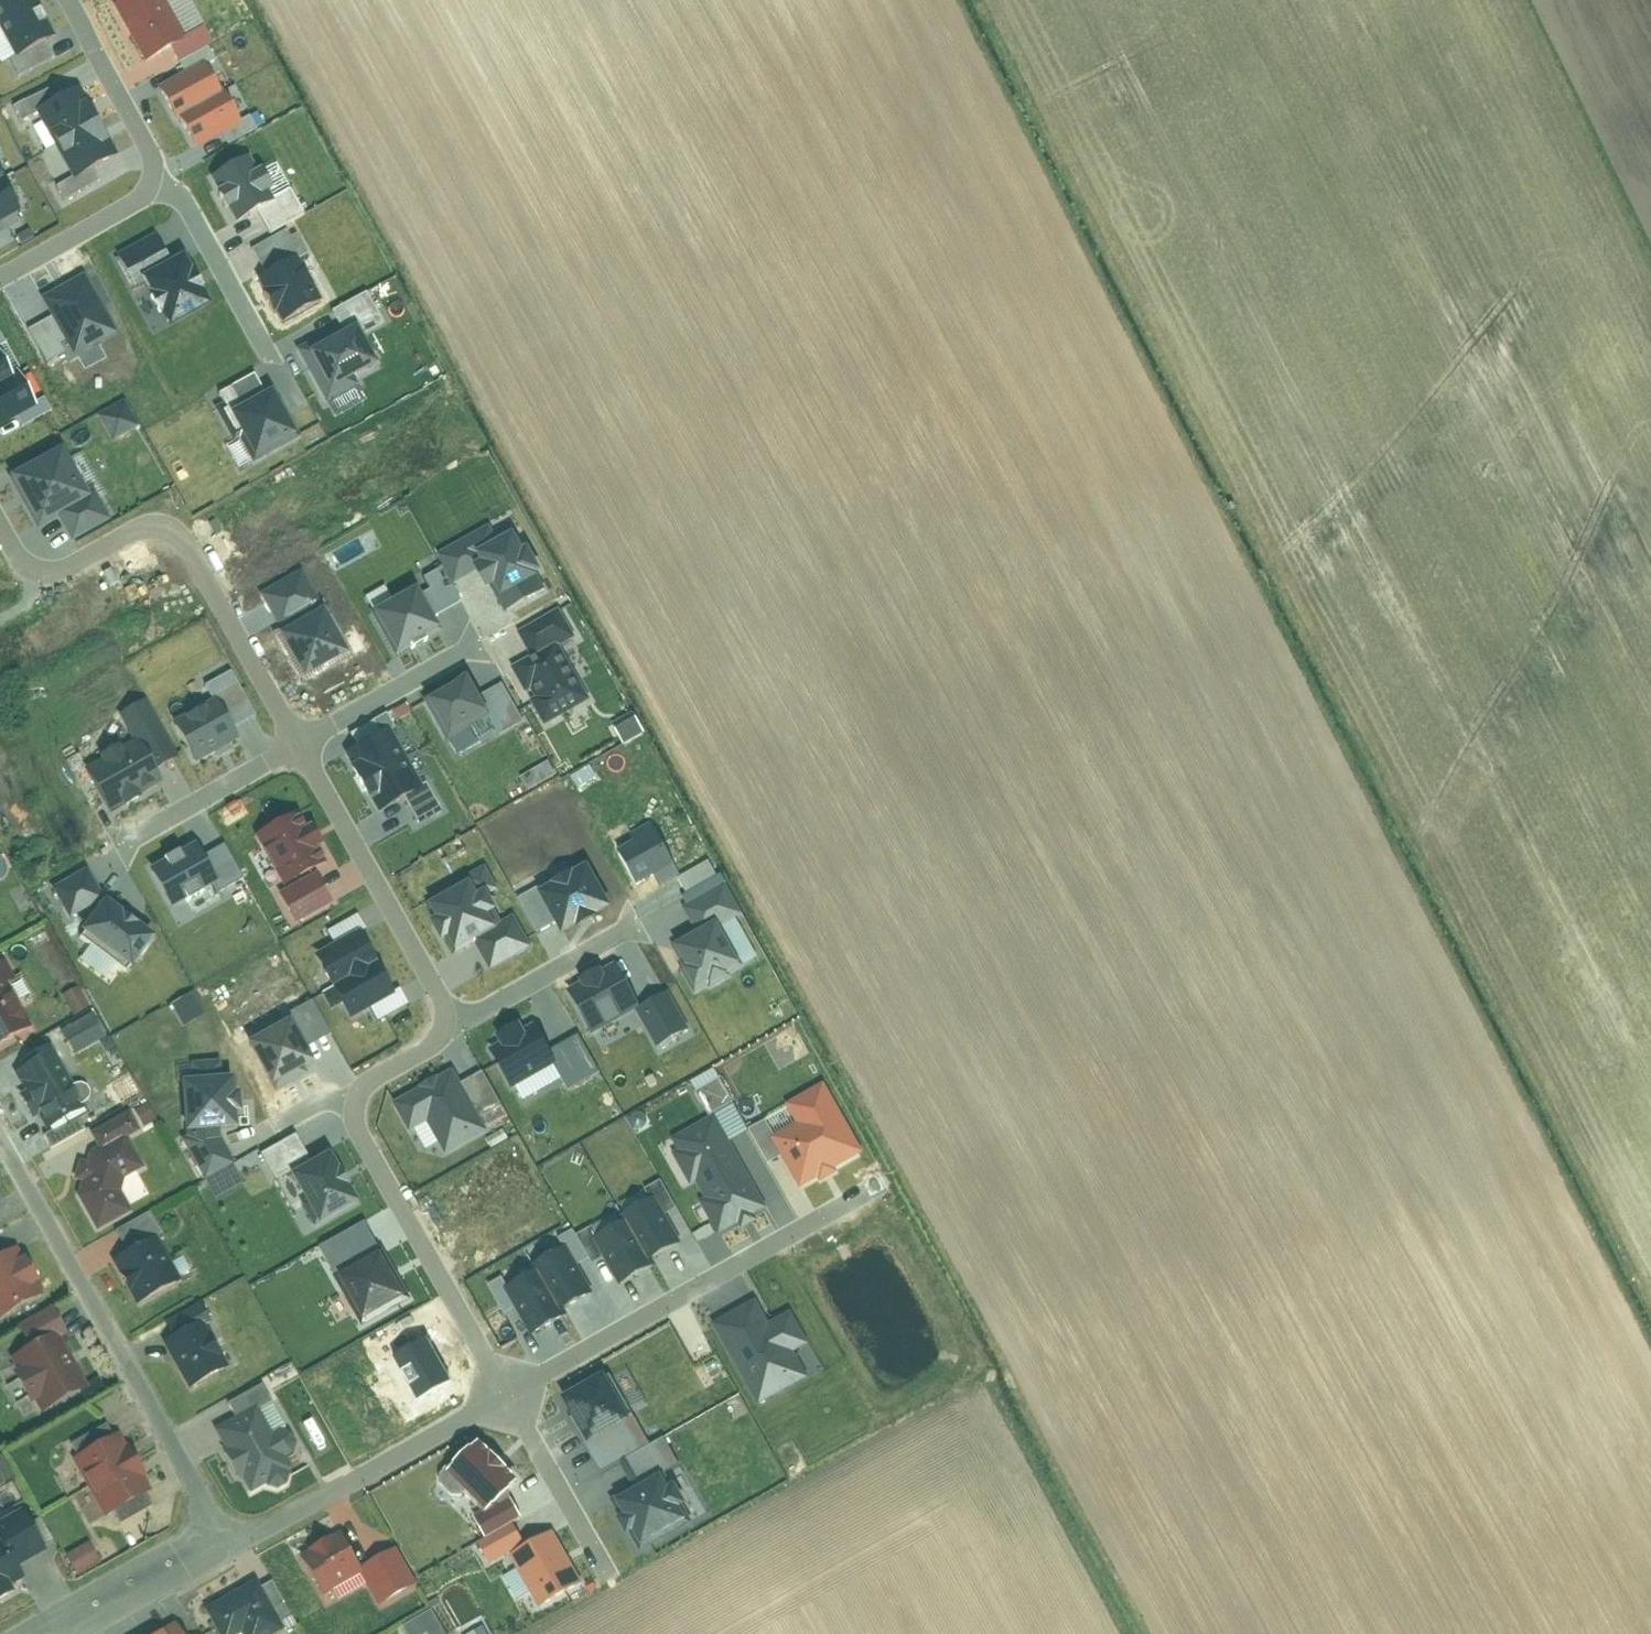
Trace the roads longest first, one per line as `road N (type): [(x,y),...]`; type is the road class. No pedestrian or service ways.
road 1 (residential): [(0,1141),(229,1545)]
road 2 (residential): [(0,532),(17,563),(55,577),(136,534),(180,540),(296,744)]
road 3 (residential): [(873,1186),(509,1393)]
road 4 (residential): [(353,1107),(355,1131),(509,1393)]
road 5 (residential): [(296,744),(444,1023)]
road 6 (residential): [(444,1023),(630,924)]
road 7 (residential): [(153,184),(180,201),(266,353)]
road 8 (residential): [(153,184),(151,162),(66,0)]
road 9 (residential): [(296,744),(472,645)]
road 10 (residential): [(123,848),(296,744)]
road 11 (residential): [(509,1393),(606,1566)]
road 12 (residential): [(57,1633),(229,1545)]
road 13 (residential): [(0,279),(142,202),(153,184)]
road 14 (residential): [(509,1393),(351,1484)]
road 15 (residential): [(229,1545),(351,1484)]
road 16 (residential): [(444,1023),(436,1045),(364,1086),(353,1107)]

